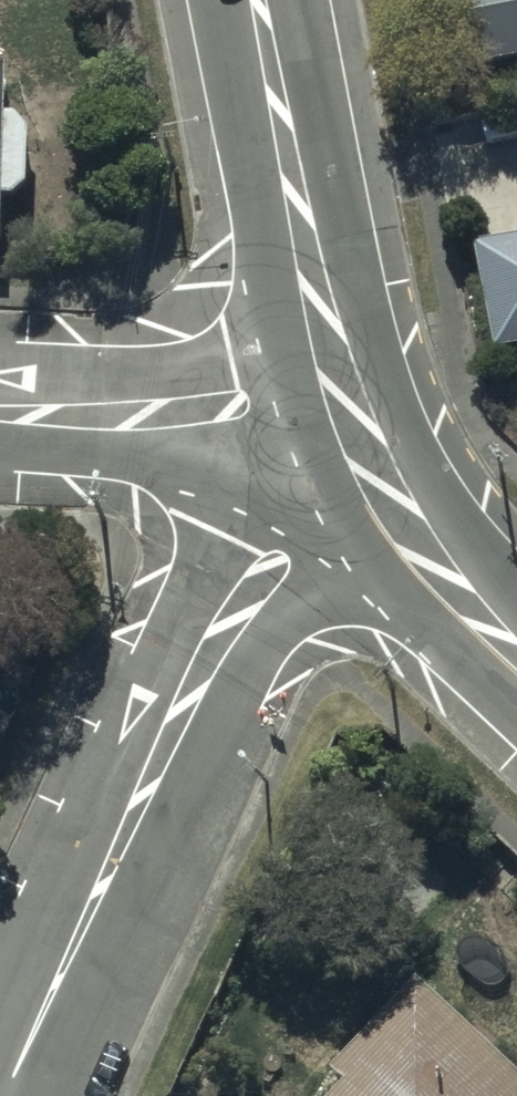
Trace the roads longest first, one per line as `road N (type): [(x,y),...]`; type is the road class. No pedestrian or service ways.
road 1 (residential): [(6,1095),(233,601),(342,397)]
road 2 (tertiary): [(259,0),(342,397)]
road 3 (residential): [(342,397),(104,412),(0,407)]
road 4 (tertiary): [(342,397),(409,536),(516,649)]

